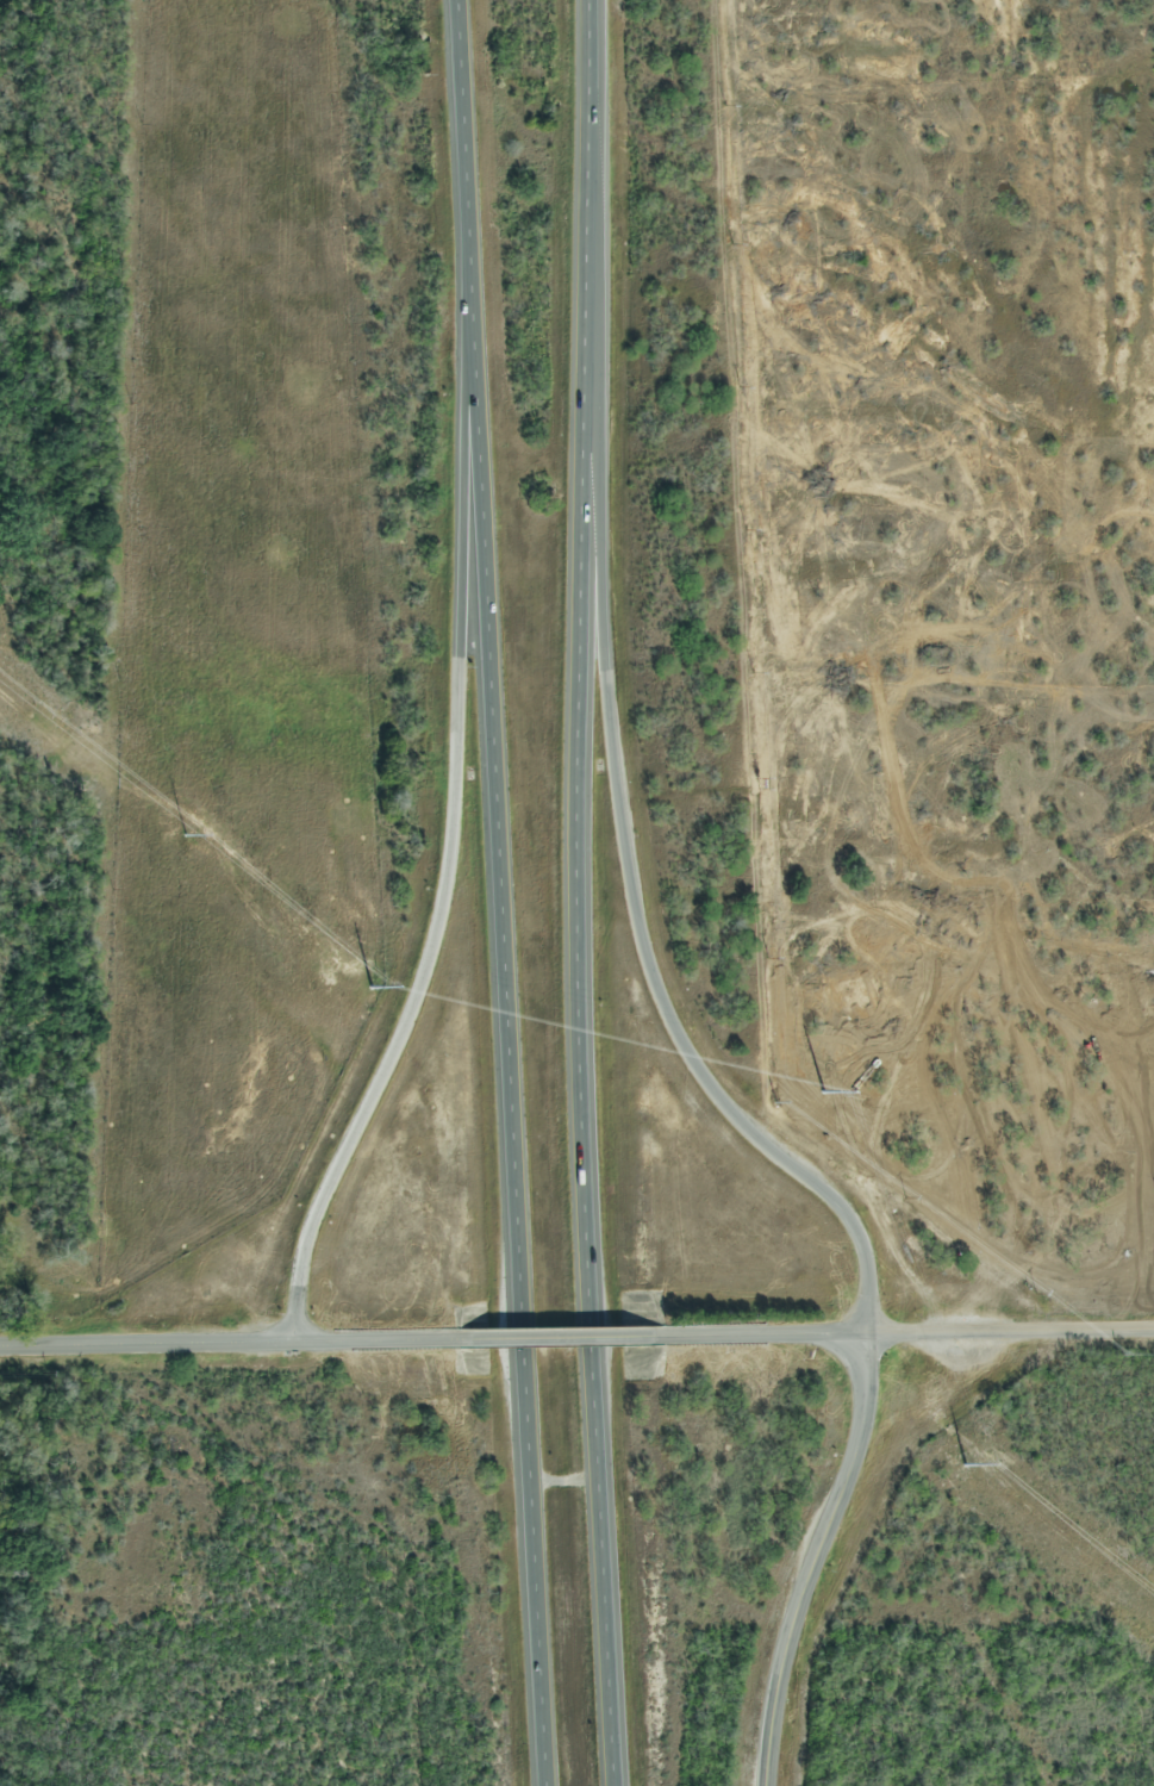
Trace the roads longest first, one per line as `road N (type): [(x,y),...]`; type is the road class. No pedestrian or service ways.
road 1 (motorway): [(619,1785),(586,1113),(581,778),(594,241),(588,0)]
road 2 (motorway): [(481,415),(545,1785)]
road 3 (motorway): [(873,1333),(871,1265),(850,1216),(765,1141),(699,1063),(663,992),(631,855),(609,664),(594,241)]
road 4 (motorway): [(481,415),(463,753),(438,948),(330,1187),(304,1264),(299,1340)]
road 5 (tertiary): [(763,1785),(761,1748),(863,1433),(873,1333)]
road 6 (tertiary): [(0,1346),(462,1338)]
road 7 (motorway): [(460,0),(481,415)]
road 8 (residential): [(873,1333),(1153,1330)]
road 9 (tertiary): [(661,1337),(873,1333)]
road 10 (tertiary): [(462,1338),(661,1337)]

